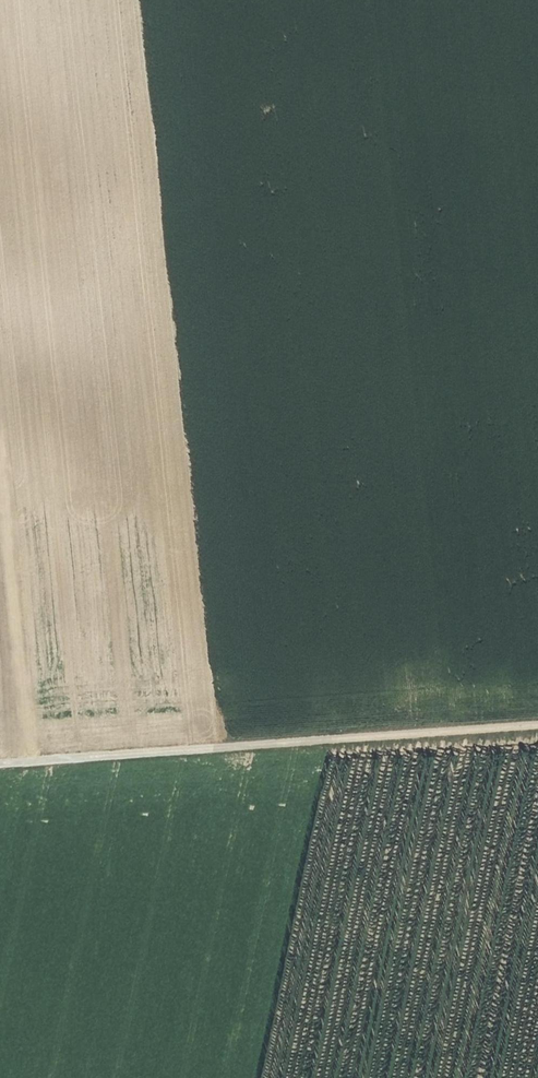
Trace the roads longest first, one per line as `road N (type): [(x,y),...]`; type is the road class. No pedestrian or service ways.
road 1 (track): [(537,727),(0,764)]
road 2 (track): [(33,762),(0,434)]

